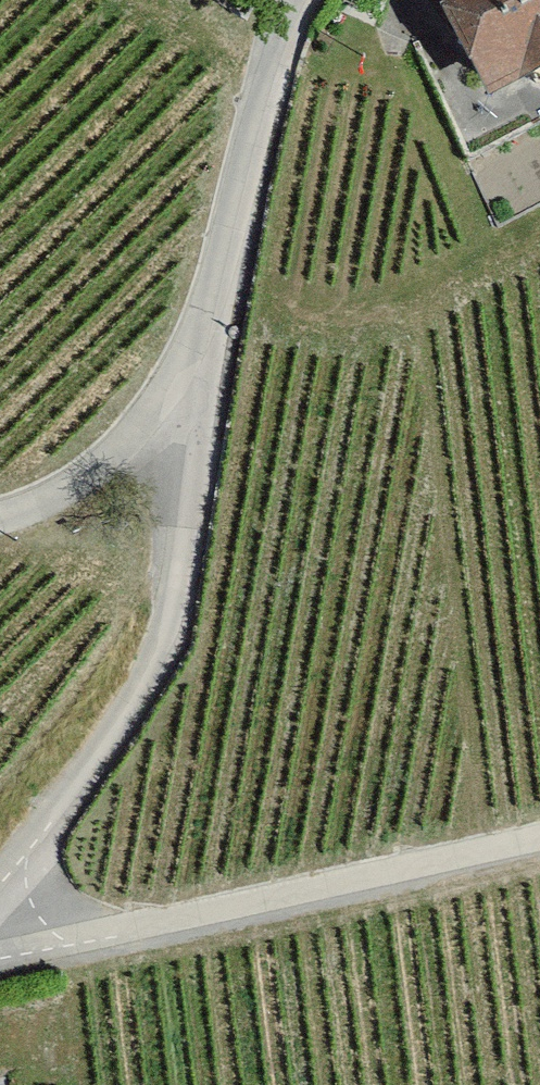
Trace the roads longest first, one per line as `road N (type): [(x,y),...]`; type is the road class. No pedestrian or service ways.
road 1 (residential): [(0,531),(121,461),(205,330),(235,189),(283,52),(315,0)]
road 2 (track): [(205,330),(176,605),(66,818),(0,895)]
road 3 (track): [(0,951),(539,829)]

